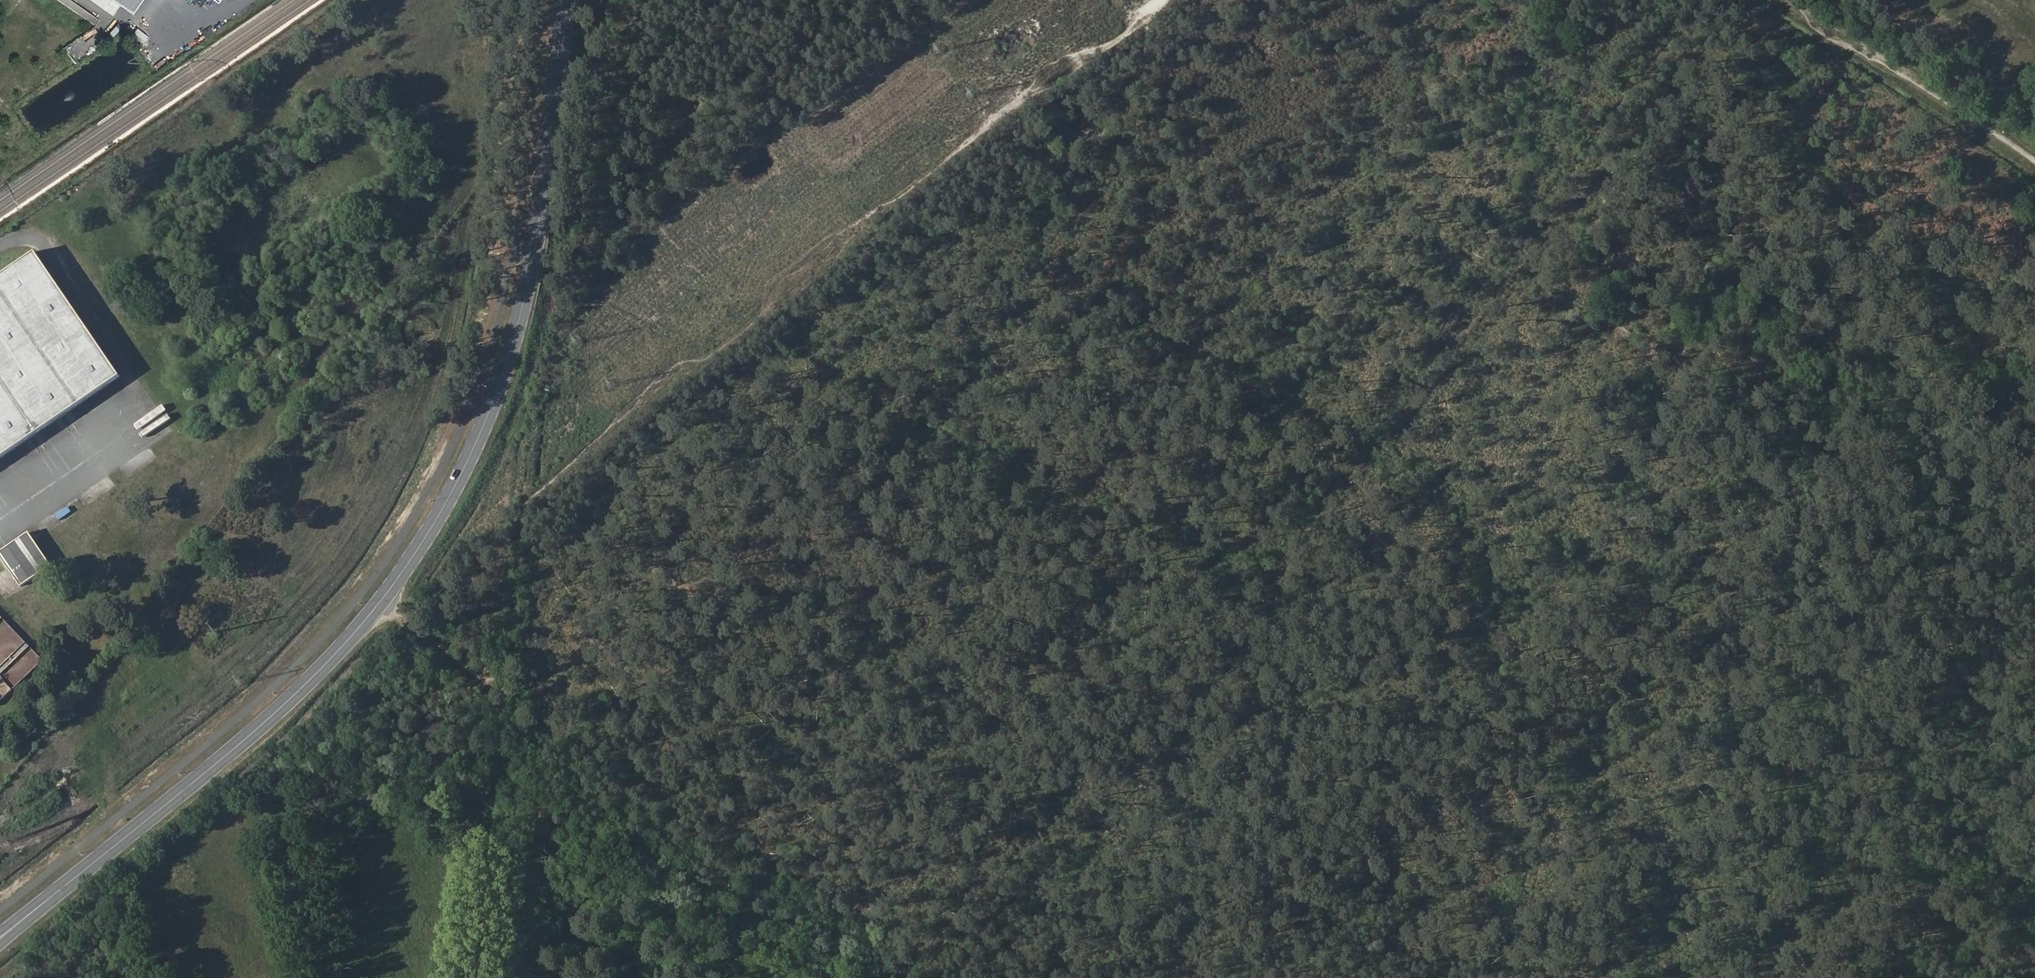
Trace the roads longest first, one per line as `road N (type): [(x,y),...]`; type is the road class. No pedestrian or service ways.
road 1 (secondary): [(0,941),(257,732),(382,603),(449,500),(499,386),(536,238),(562,0)]
road 2 (track): [(1157,0),(528,501),(506,690),(382,603)]
road 3 (track): [(2034,164),(1777,0)]
road 4 (track): [(506,690),(481,977)]

